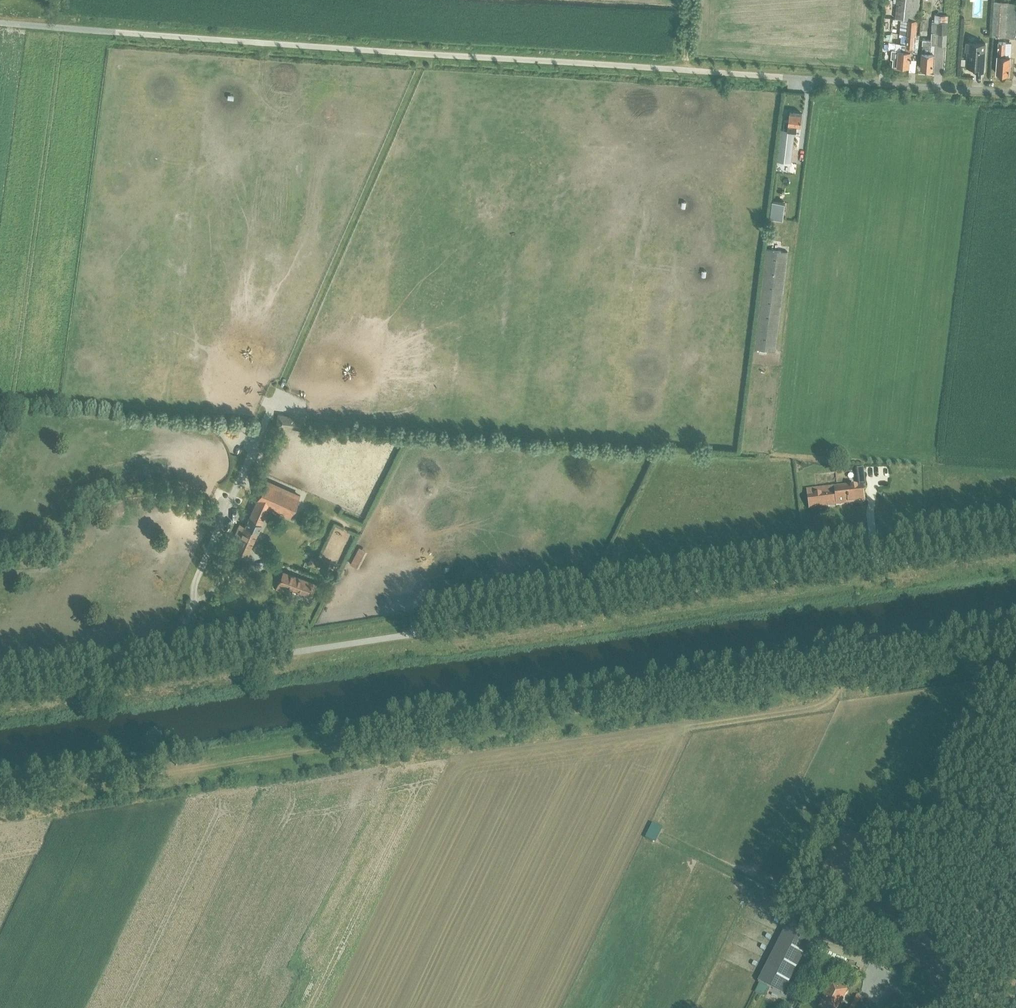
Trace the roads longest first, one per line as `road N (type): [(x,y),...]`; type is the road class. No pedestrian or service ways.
road 1 (unclassified): [(1015,549),(0,699)]
road 2 (track): [(1015,650),(0,799)]
road 3 (unclassified): [(0,23),(1015,91)]

